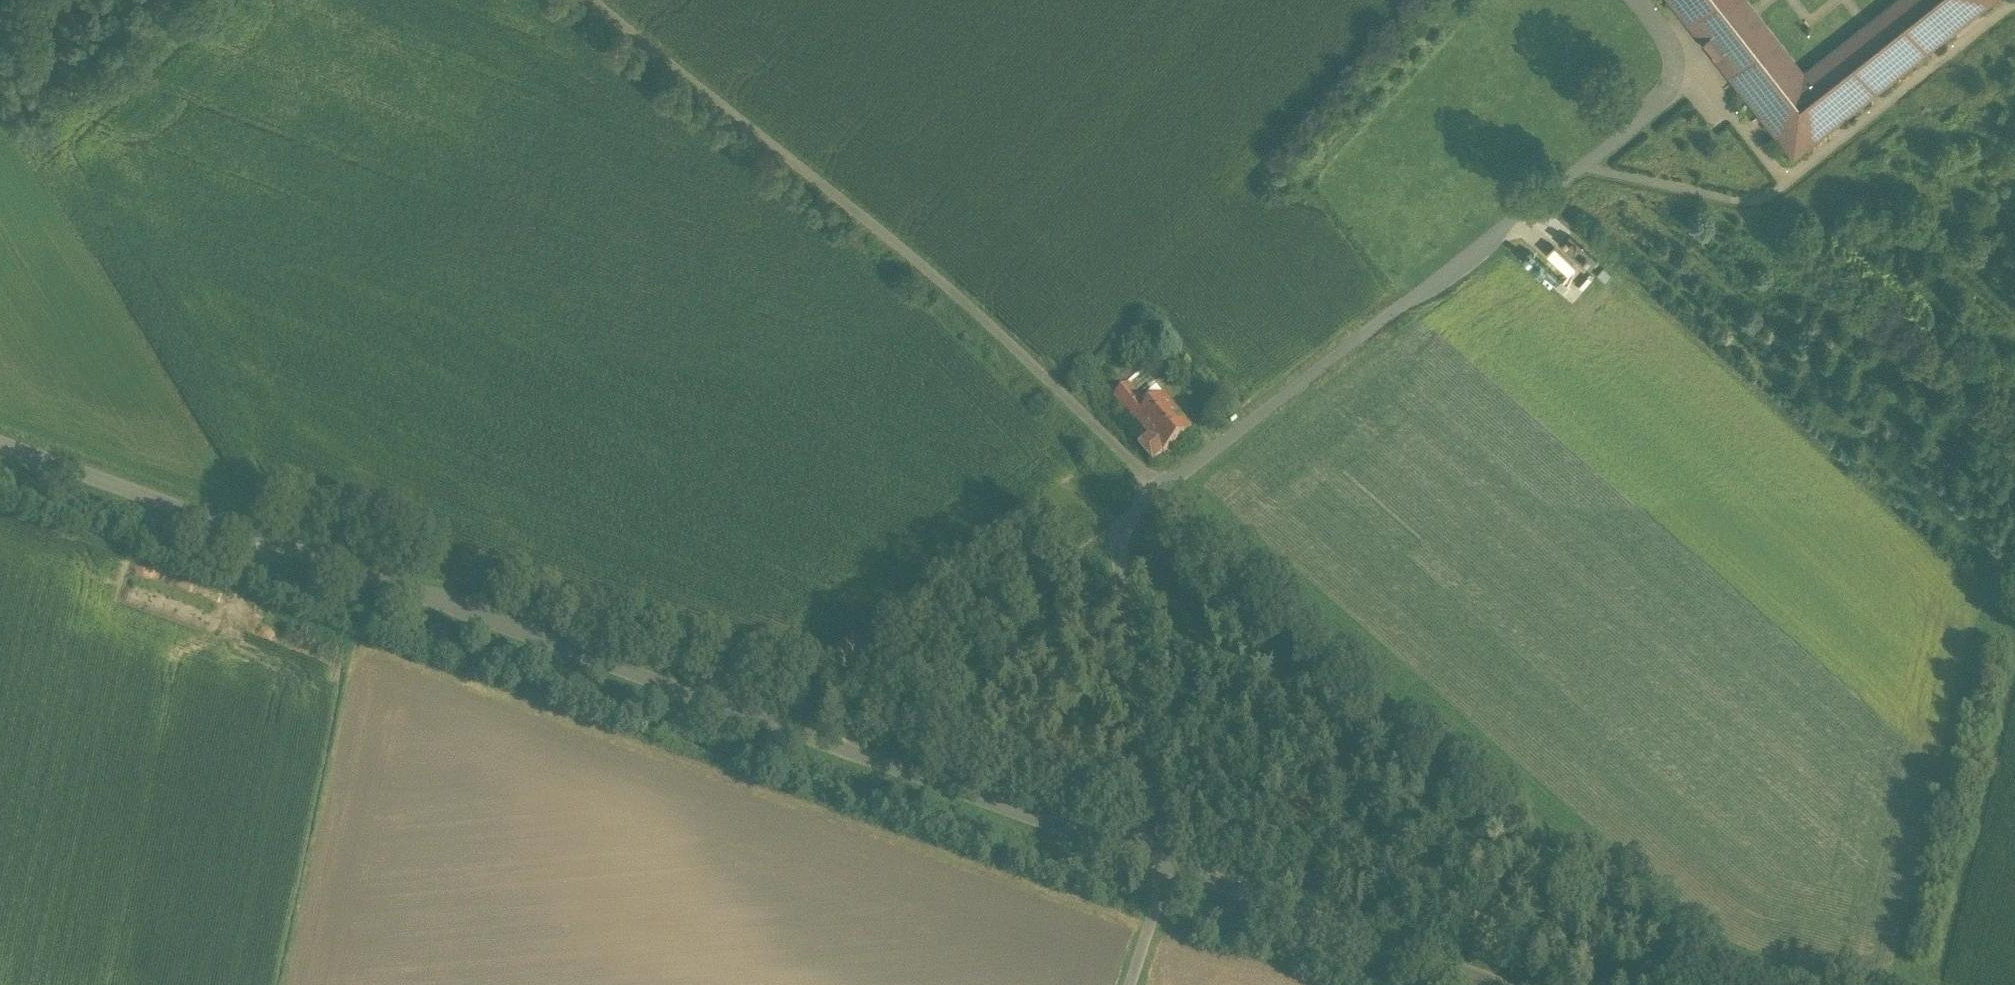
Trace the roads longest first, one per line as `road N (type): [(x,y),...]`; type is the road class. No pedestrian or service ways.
road 1 (unclassified): [(1160,865),(0,445)]
road 2 (unclassified): [(1637,0),(1673,62),(1670,97),(1655,114),(1240,435),(1139,523),(1125,551),(1121,583),(1160,865)]
road 3 (unclassified): [(1489,984),(1160,865)]
road 4 (track): [(1135,984),(1173,870)]

